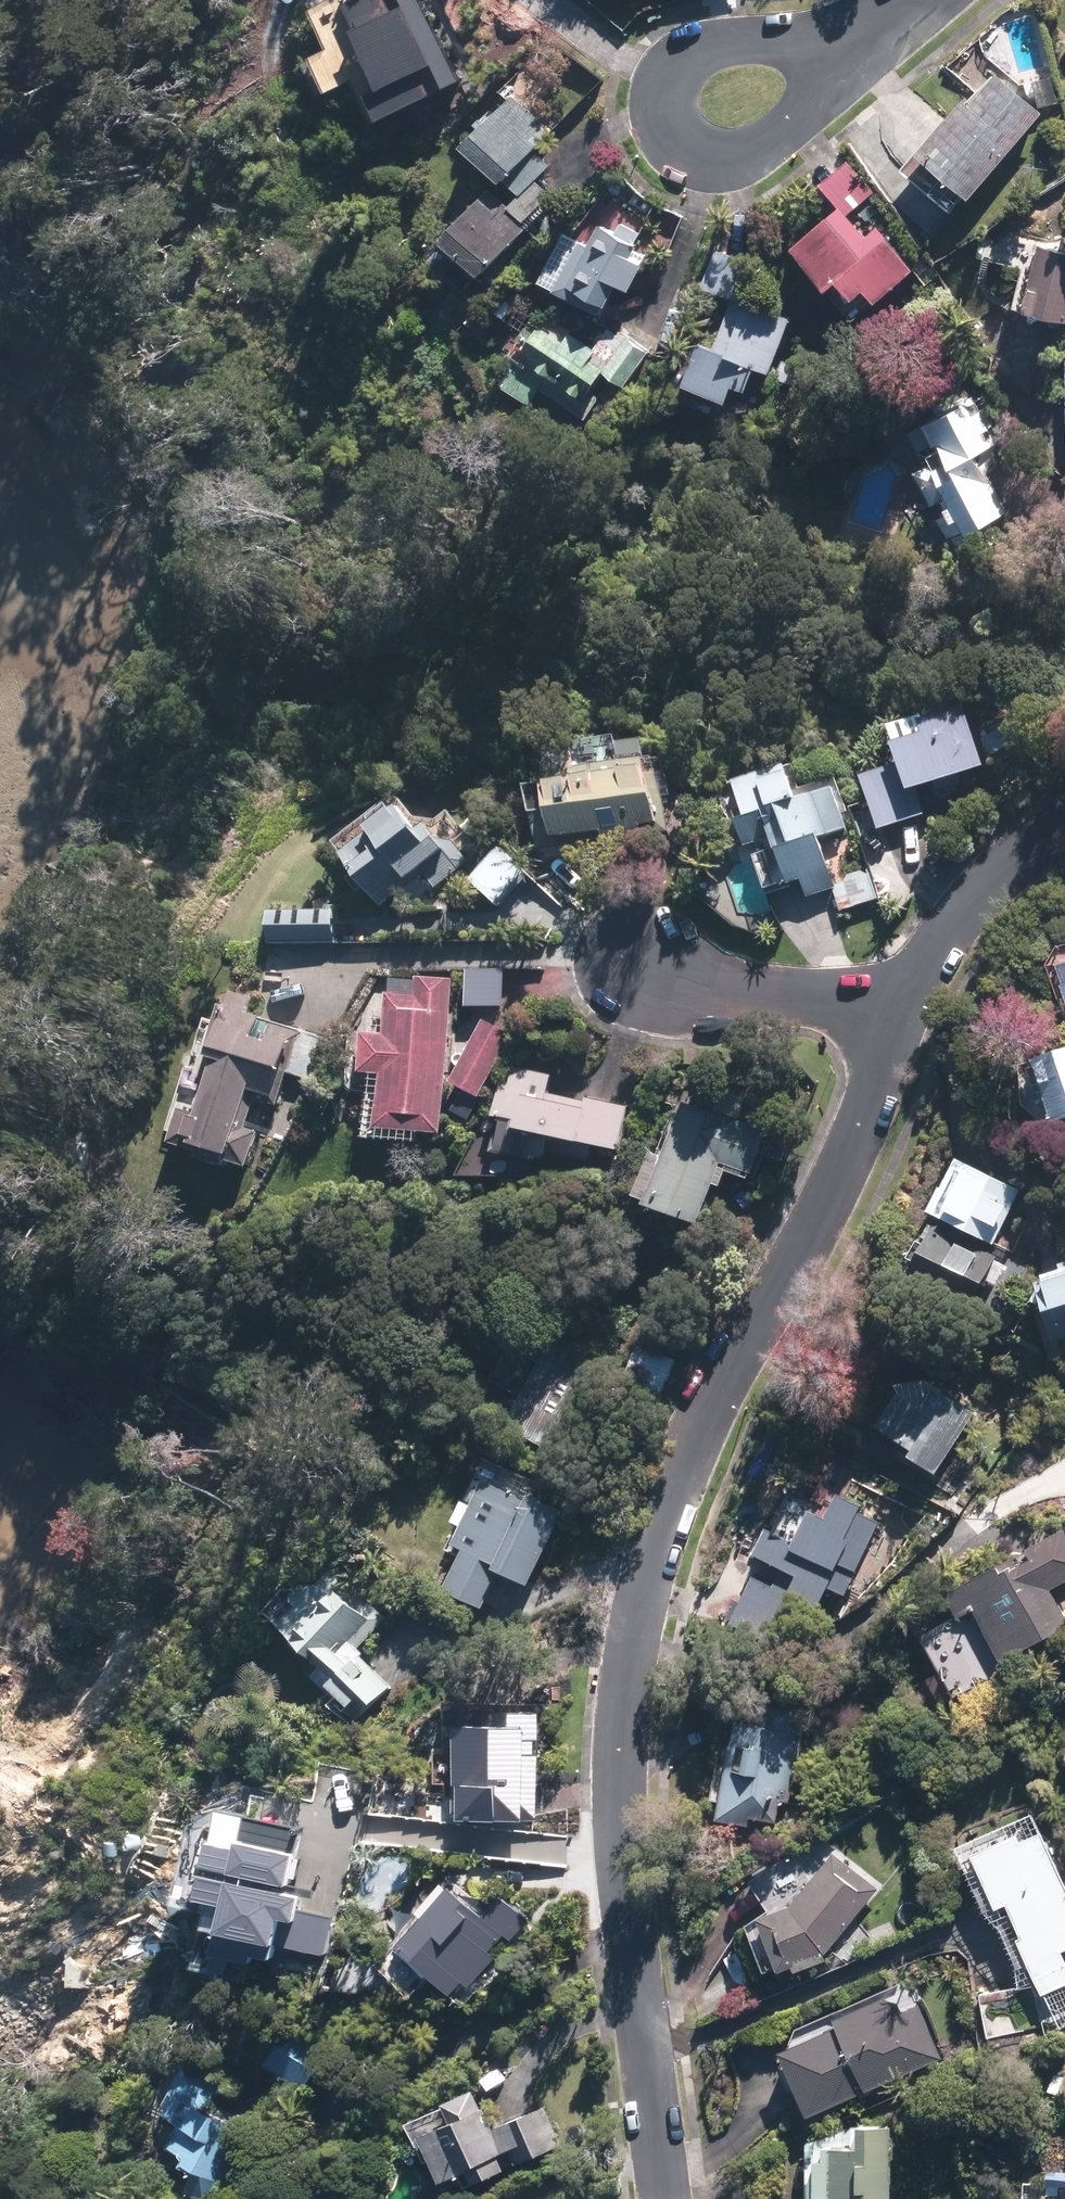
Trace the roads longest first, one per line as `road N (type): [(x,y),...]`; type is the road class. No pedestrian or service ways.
road 1 (residential): [(674,2198),(633,1868),(626,1703),(648,1562),(717,1407),(831,1194),(906,1018)]
road 2 (residential): [(634,967),(721,990),(906,1018)]
road 3 (residential): [(906,1018),(986,885),(1064,823)]
road 4 (residential): [(817,59),(804,107),(760,146),(724,152),(696,143),(676,123)]
road 5 (residential): [(676,123),(677,96),(691,71),(721,53),(761,46),(817,59)]

